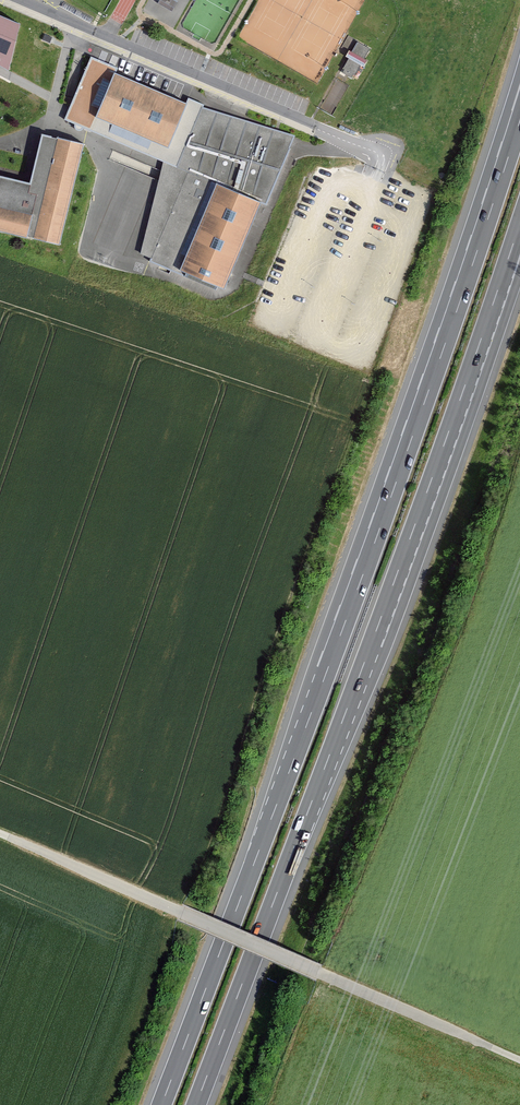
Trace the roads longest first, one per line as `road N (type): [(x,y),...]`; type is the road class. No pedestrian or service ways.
road 1 (motorway): [(519,121),(380,528),(162,1104)]
road 2 (motorway): [(196,1104),(503,275)]
road 3 (track): [(519,1061),(0,834)]
road 4 (residential): [(13,0),(432,176)]

